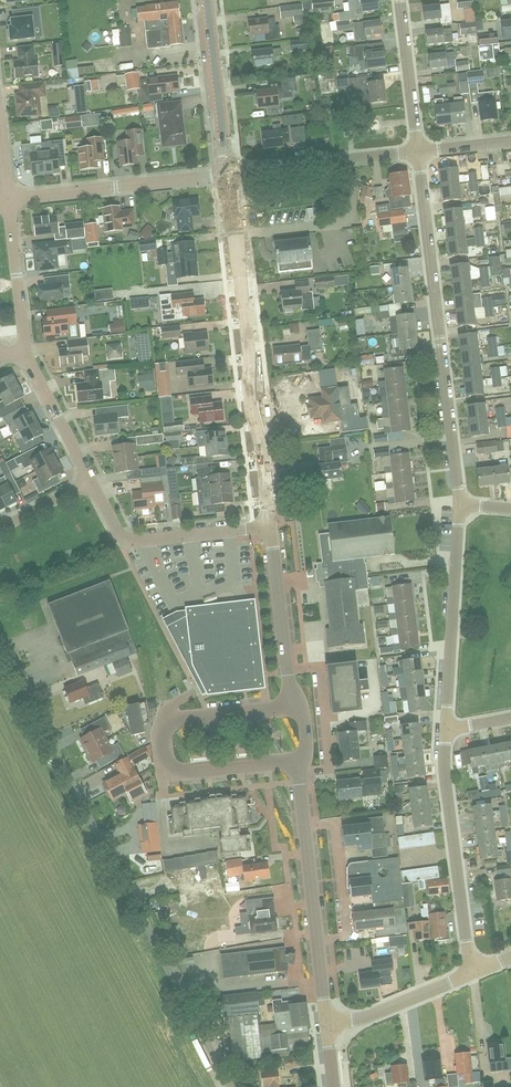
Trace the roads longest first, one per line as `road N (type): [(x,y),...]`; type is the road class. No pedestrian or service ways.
road 1 (unclassified): [(230,1086),(0,647)]
road 2 (residential): [(463,505),(418,151)]
road 3 (residential): [(301,761),(179,773),(163,762),(160,733),(179,718),(297,708)]
road 4 (tertiary): [(270,527),(235,236)]
road 5 (unclassified): [(471,974),(447,730)]
road 6 (unclassified): [(447,730),(463,505)]
road 7 (residential): [(7,198),(227,172)]
road 8 (residential): [(270,527),(136,541),(118,531),(91,481)]
road 9 (residential): [(235,236),(346,222),(355,212),(350,159)]
road 10 (residential): [(317,940),(348,937),(336,824),(305,828)]
road 11 (tertiary): [(227,172),(208,0)]
road 12 (residential): [(300,773),(331,770),(321,668),(288,671)]
road 13 (residential): [(27,357),(7,198)]
road 14 (unclassified): [(327,1024),(471,974)]
road 15 (residential): [(418,151),(400,0)]
road 16 (tertiary): [(288,671),(270,527)]
road 17 (residential): [(91,481),(27,357)]
road 18 (unclassified): [(227,172),(350,159)]

